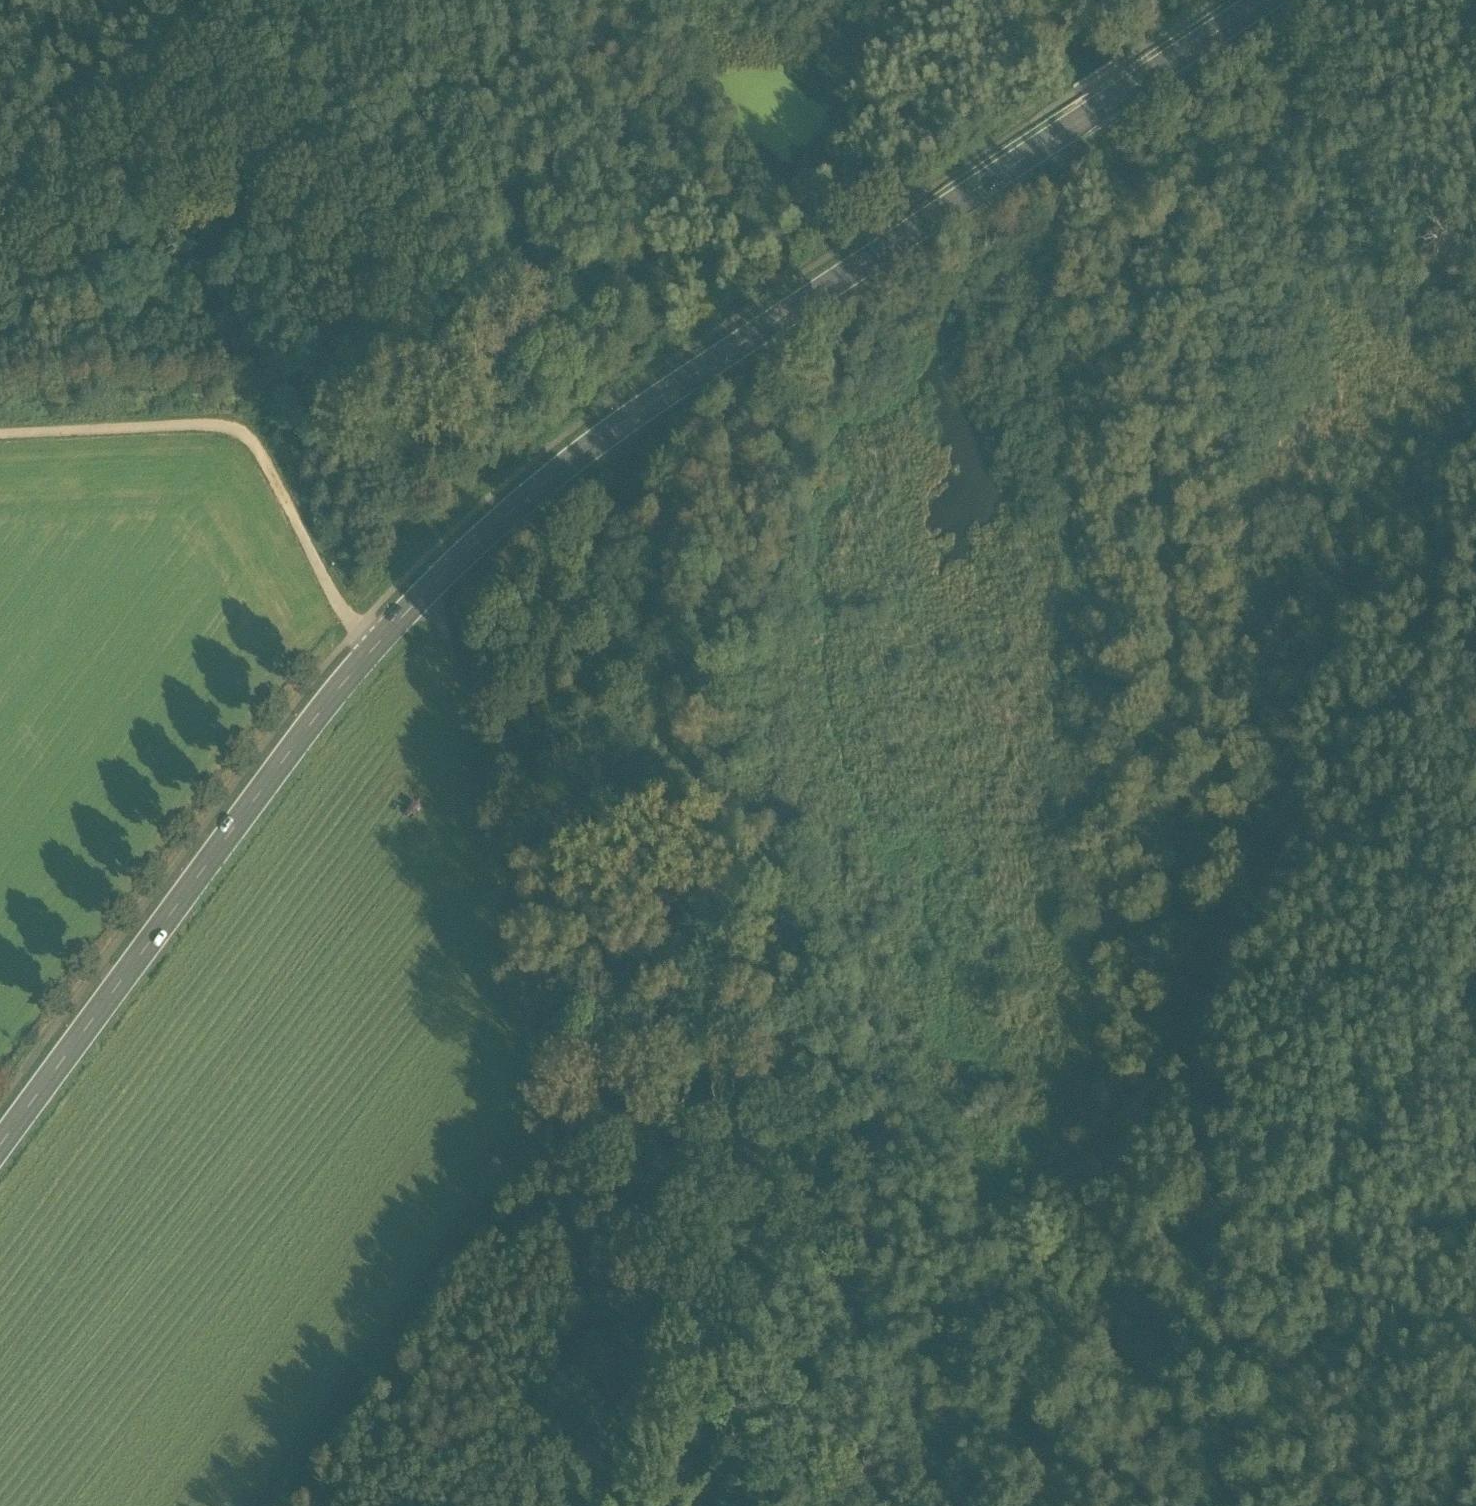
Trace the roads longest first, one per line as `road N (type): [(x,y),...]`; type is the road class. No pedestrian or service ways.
road 1 (tertiary): [(0,1146),(344,680),(513,509),(625,422),(1270,0)]
road 2 (track): [(656,1505),(641,1412),(447,633),(425,591)]
road 3 (track): [(0,431),(221,423),(254,441),(353,626),(376,644)]

